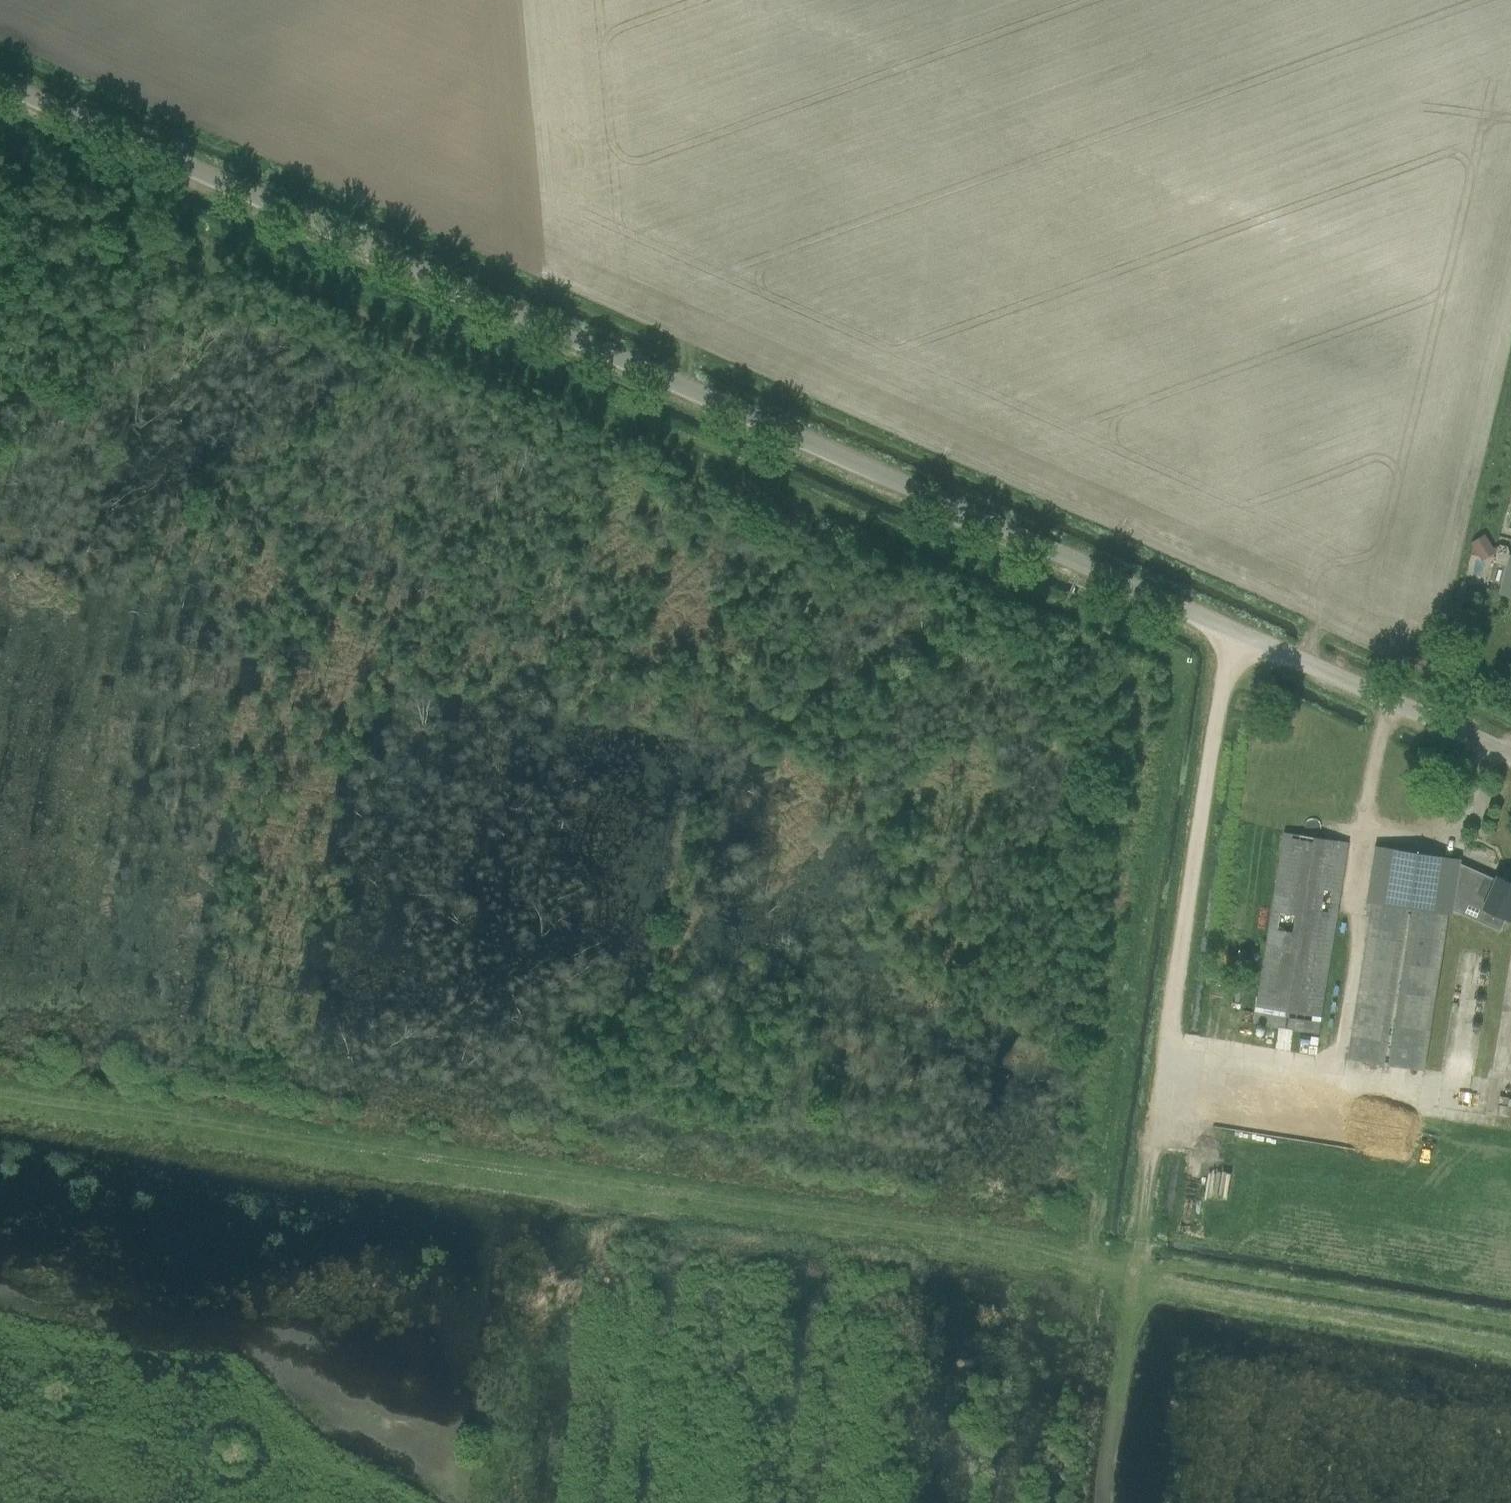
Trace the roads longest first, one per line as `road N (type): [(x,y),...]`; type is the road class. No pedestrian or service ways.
road 1 (unclassified): [(1510,764),(0,92)]
road 2 (track): [(1241,645),(1217,707),(1102,1502)]

